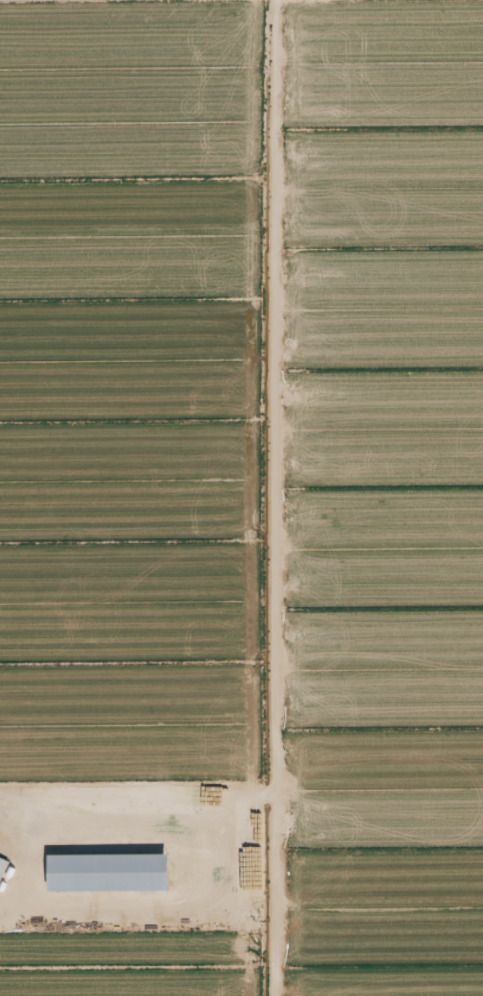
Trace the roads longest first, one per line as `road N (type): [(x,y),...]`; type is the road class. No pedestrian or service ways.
road 1 (residential): [(277,995),(276,0)]
road 2 (residential): [(0,807),(277,805)]

